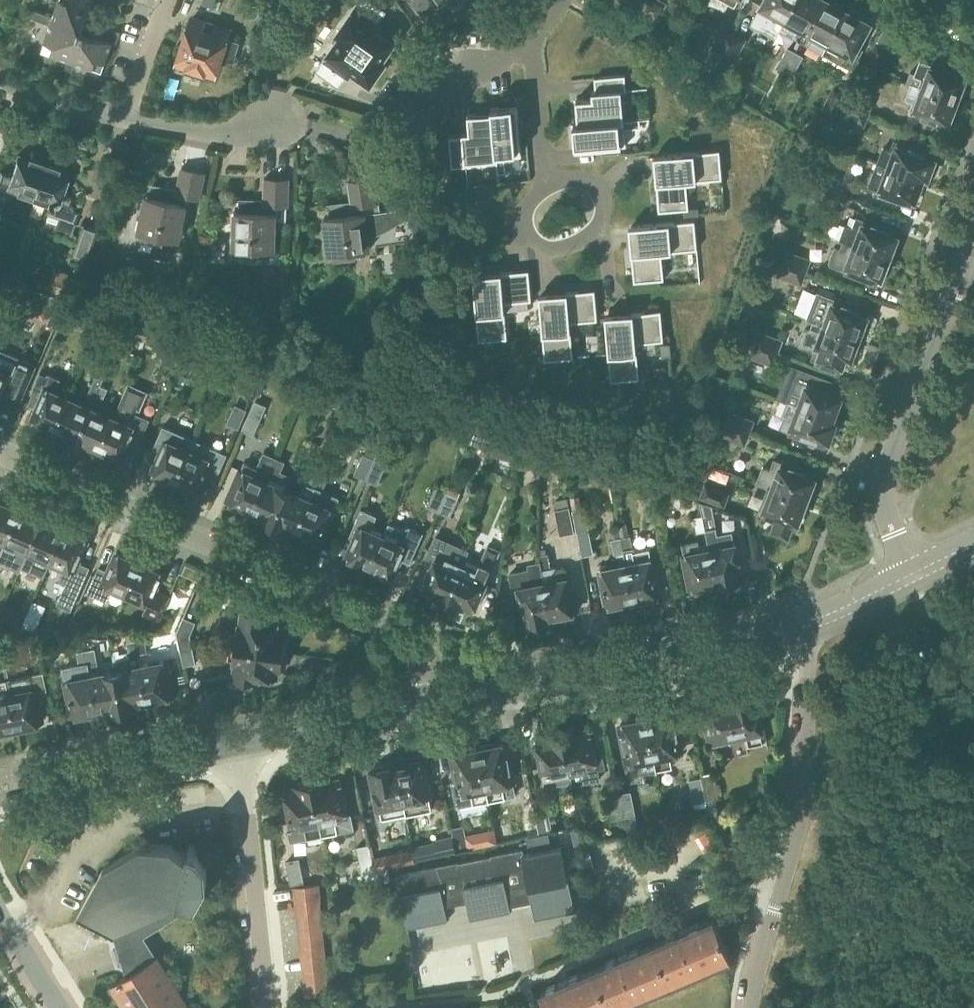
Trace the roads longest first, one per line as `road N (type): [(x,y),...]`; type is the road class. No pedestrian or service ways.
road 1 (residential): [(434,696),(406,638),(344,595),(0,448)]
road 2 (residential): [(825,612),(751,1007)]
road 3 (tertiary): [(434,696),(744,636),(825,612)]
road 4 (residential): [(907,576),(880,492),(959,269)]
road 5 (residential): [(267,1007),(234,739)]
road 6 (tertiary): [(0,790),(234,739)]
road 7 (residential): [(547,183),(531,200),(526,220),(535,241),(558,249),(596,229),(603,197),(590,181),(552,180)]
road 8 (tertiary): [(234,739),(434,696)]
road 9 (residential): [(374,106),(466,80),(527,37)]
road 10 (residential): [(285,115),(255,130),(125,119)]
road 11 (residential): [(527,37),(547,183)]
road 12 (residential): [(125,119),(0,79)]
road 13 (residential): [(125,119),(166,0)]
road 14 (residential): [(61,1007),(0,903)]

